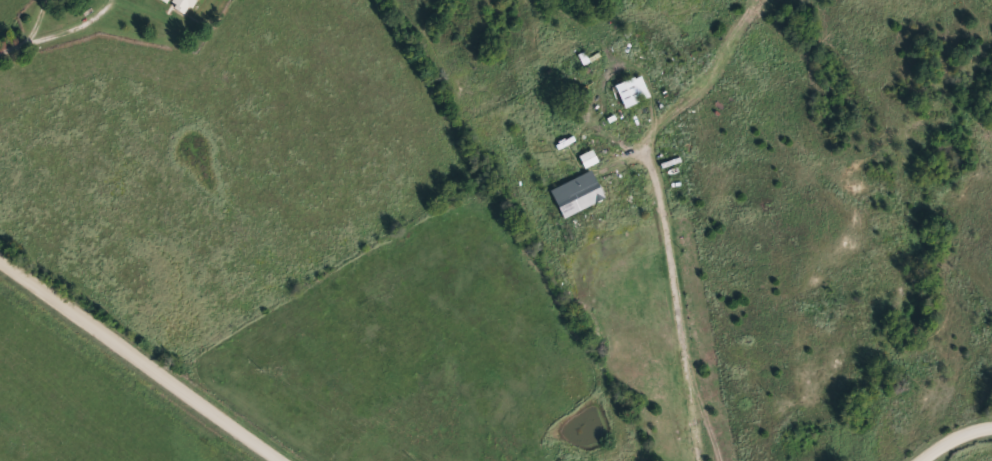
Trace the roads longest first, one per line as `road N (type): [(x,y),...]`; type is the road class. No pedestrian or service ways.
road 1 (residential): [(288,460),(0,259)]

